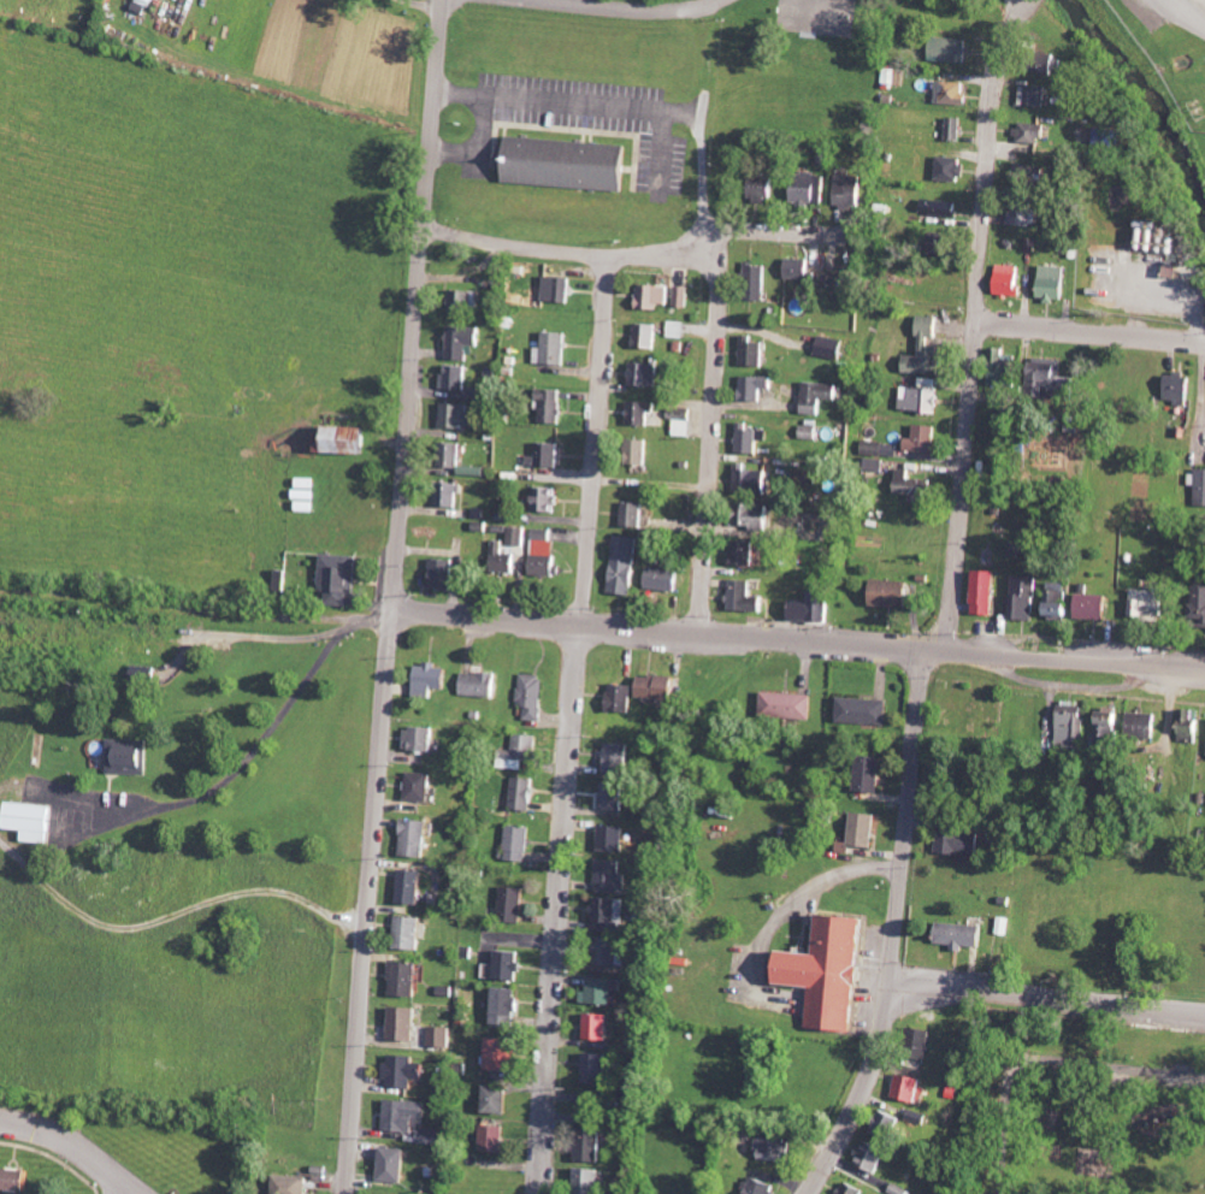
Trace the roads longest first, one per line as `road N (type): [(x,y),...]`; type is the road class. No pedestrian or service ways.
road 1 (residential): [(1204,668),(0,587)]
road 2 (residential): [(392,609),(443,0)]
road 3 (residential): [(348,1193),(392,609)]
road 4 (residential): [(535,1193),(578,625)]
road 5 (residential): [(701,636),(723,231)]
road 6 (residential): [(822,232),(736,229),(666,250),(612,252),(424,224)]
road 7 (residential): [(578,625),(612,252)]
road 8 (residential): [(892,977),(927,645)]
road 9 (residential): [(947,648),(973,320)]
road 10 (residential): [(973,320),(990,90),(1024,0)]
road 11 (residential): [(1204,1009),(892,977)]
road 12 (residential): [(811,1193),(873,1070),(892,977)]
road 13 (tertiary): [(1204,339),(973,320)]
road 14 (residential): [(152,1193),(61,1131),(0,1117)]
road 15 (residential): [(577,0),(699,0)]

